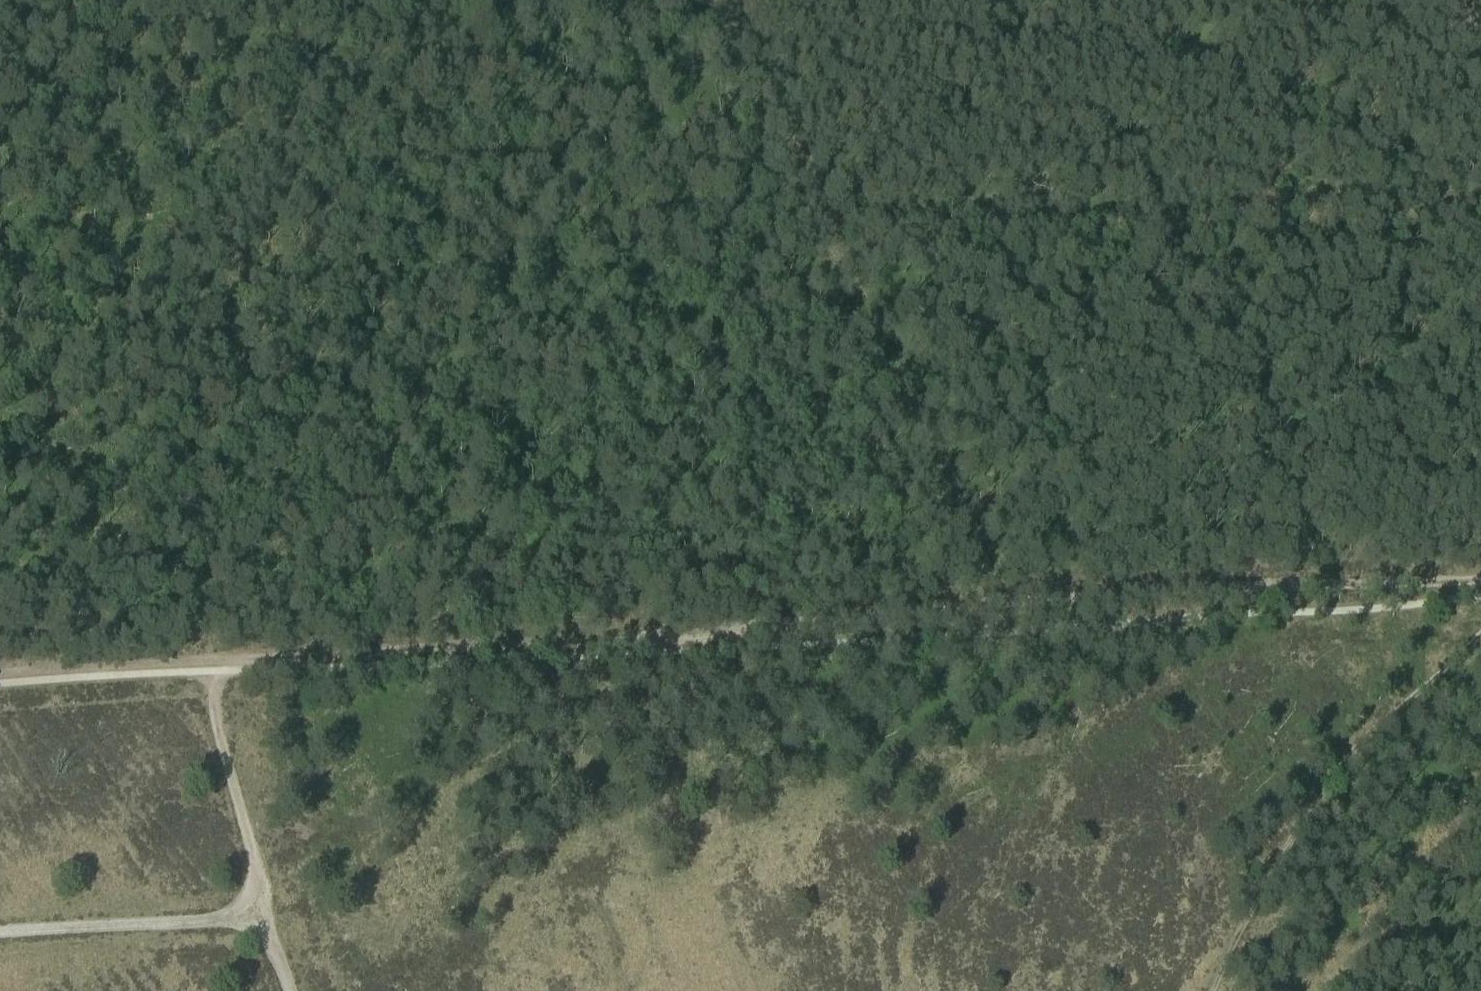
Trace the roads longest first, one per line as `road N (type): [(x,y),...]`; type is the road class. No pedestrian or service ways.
road 1 (track): [(1480,579),(1248,585),(671,638),(214,665)]
road 2 (track): [(265,916),(0,931)]
road 3 (track): [(214,665),(207,678),(265,916)]
road 4 (track): [(0,672),(214,665)]

